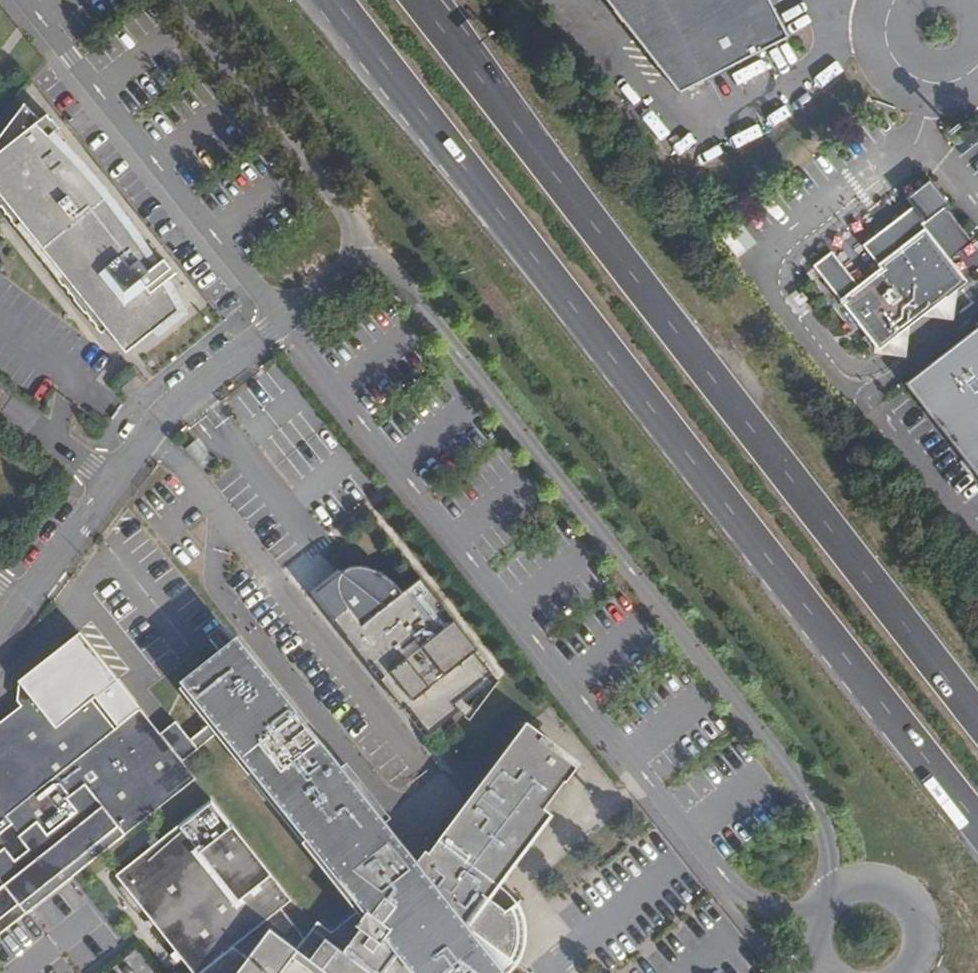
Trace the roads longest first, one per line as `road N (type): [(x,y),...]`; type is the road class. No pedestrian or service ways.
road 1 (residential): [(0,632),(186,394),(364,263),(390,270),(811,798),(838,891)]
road 2 (primary): [(335,0),(977,834)]
road 3 (primary): [(977,717),(472,68)]
road 4 (residential): [(910,972),(922,960),(924,925),(905,895),(873,882),(838,891)]

